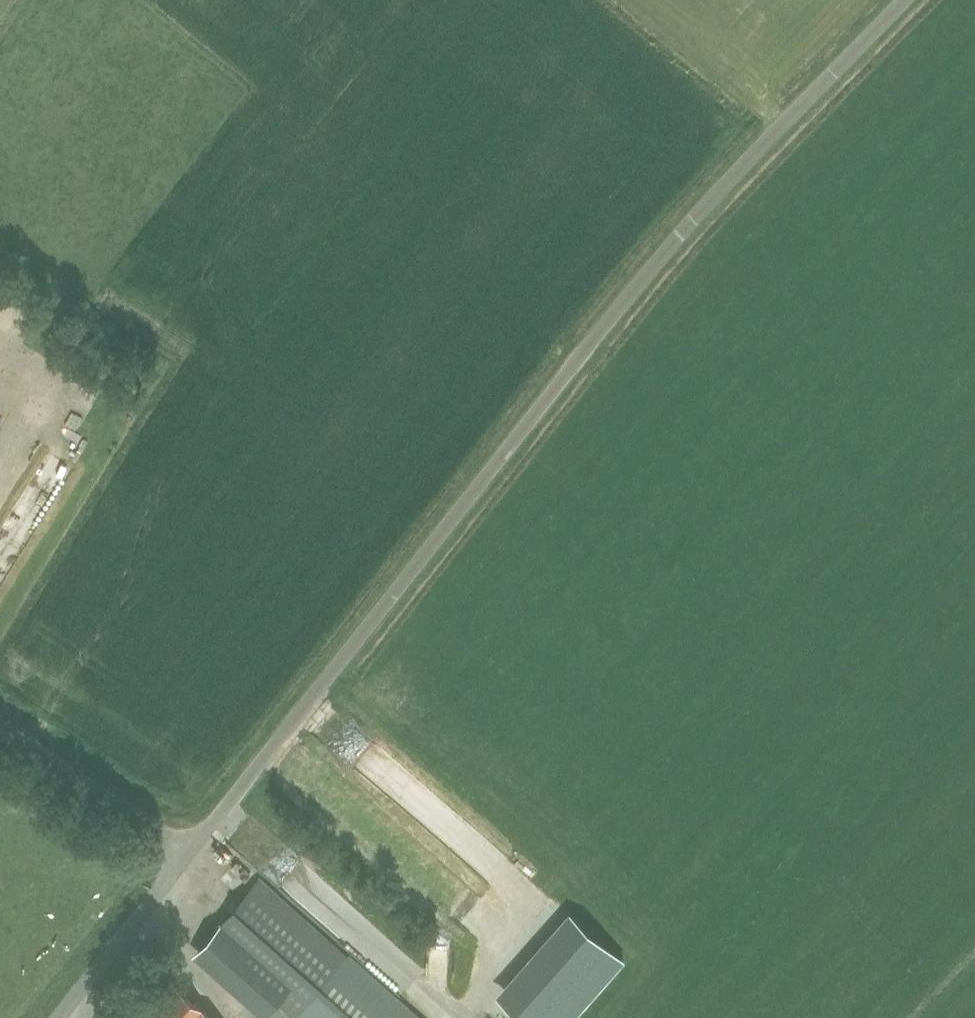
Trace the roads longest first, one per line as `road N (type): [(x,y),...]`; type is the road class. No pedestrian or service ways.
road 1 (unclassified): [(185,853),(676,235),(903,0)]
road 2 (unclassified): [(185,853),(0,731)]
road 3 (unclassified): [(57,1017),(185,853)]

